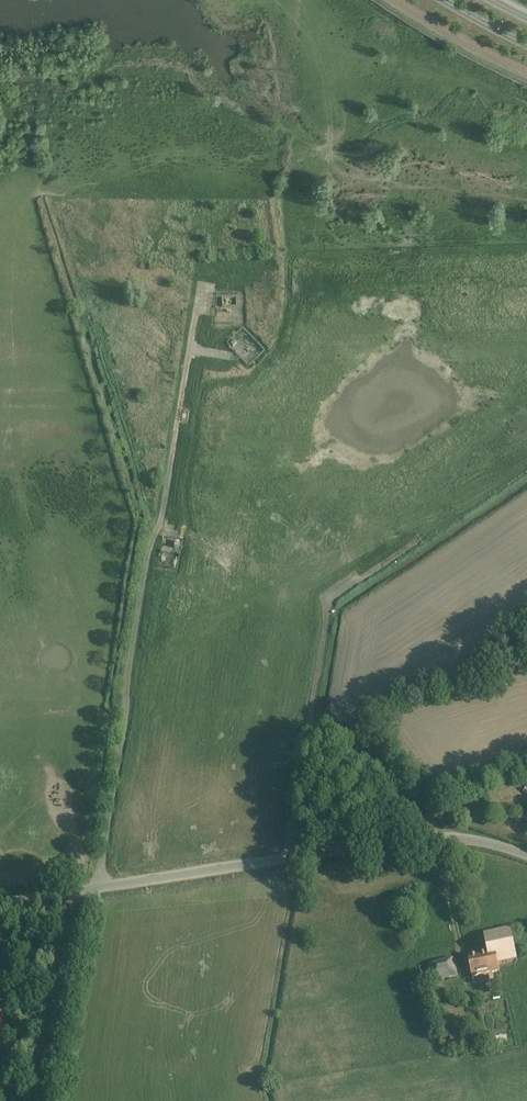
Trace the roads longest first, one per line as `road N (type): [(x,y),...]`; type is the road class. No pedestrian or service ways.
road 1 (unclassified): [(71,895),(414,838),(480,841),(526,859)]
road 2 (unclassified): [(37,1100),(71,895)]
road 3 (track): [(428,839),(439,798),(526,770)]

